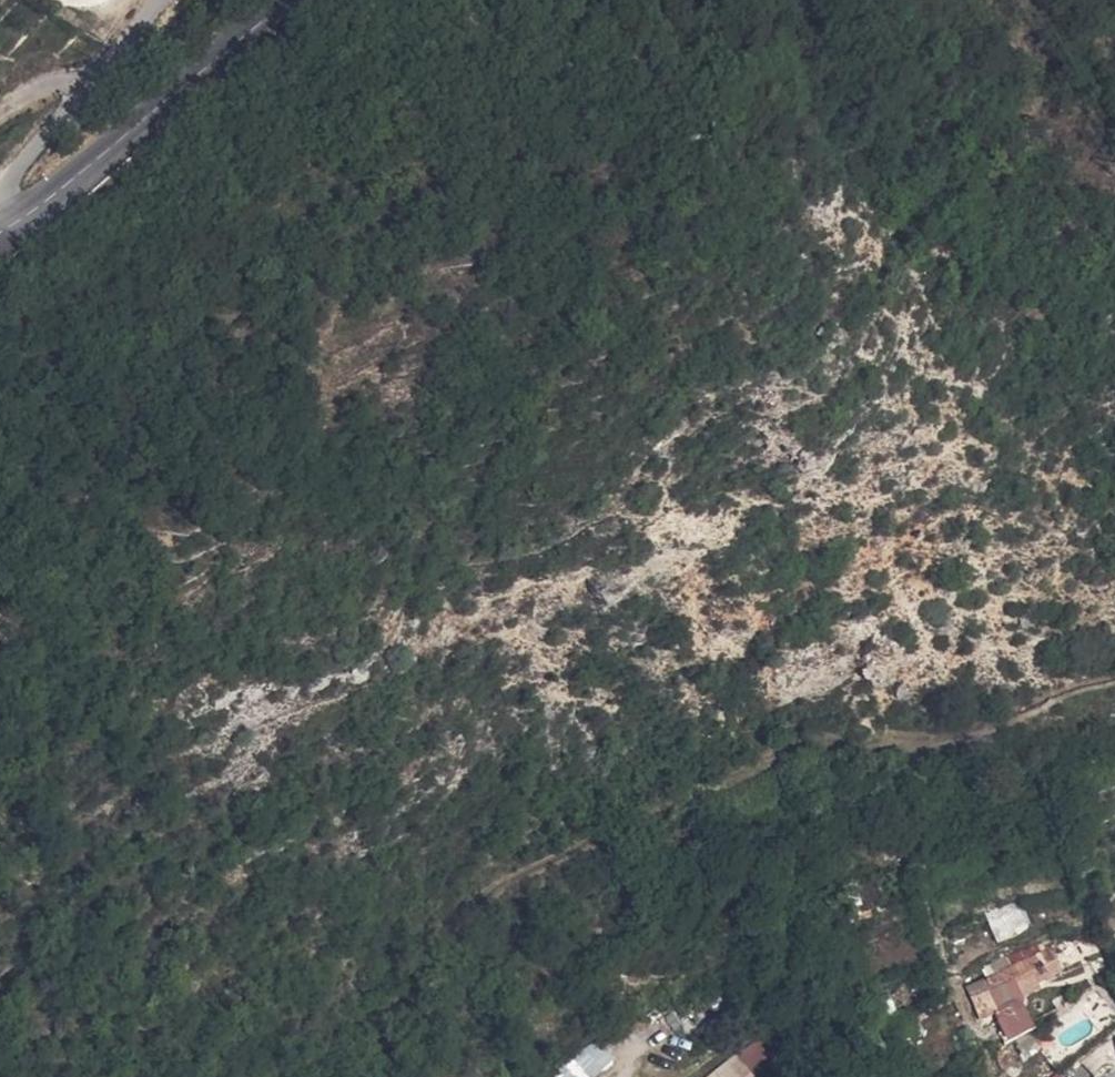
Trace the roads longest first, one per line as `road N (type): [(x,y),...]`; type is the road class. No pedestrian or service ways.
road 1 (secondary): [(0,234),(34,215),(276,0)]
road 2 (unclassified): [(0,200),(161,0)]

